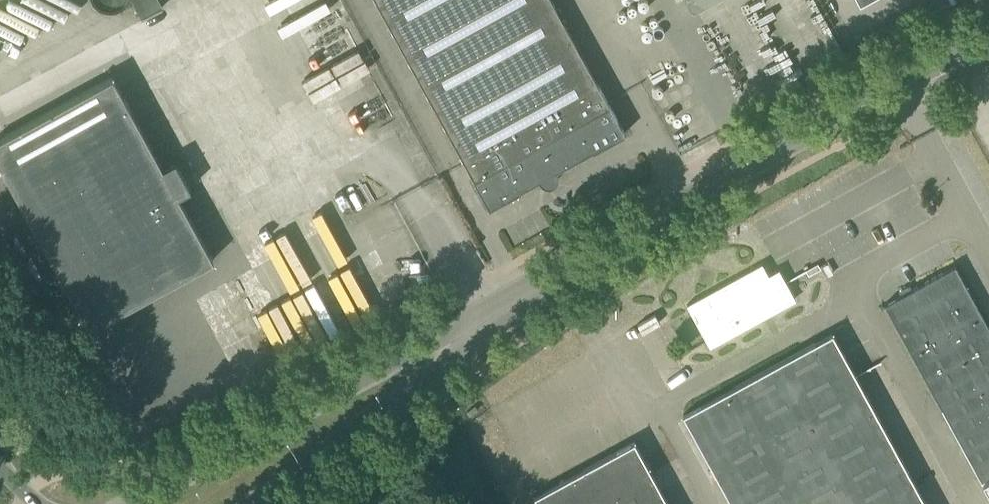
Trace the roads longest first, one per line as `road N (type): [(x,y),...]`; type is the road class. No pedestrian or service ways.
road 1 (unclassified): [(482,326),(638,229),(988,37)]
road 2 (unclassified): [(482,326),(141,503)]
road 3 (unclassified): [(256,503),(409,394),(482,326)]

